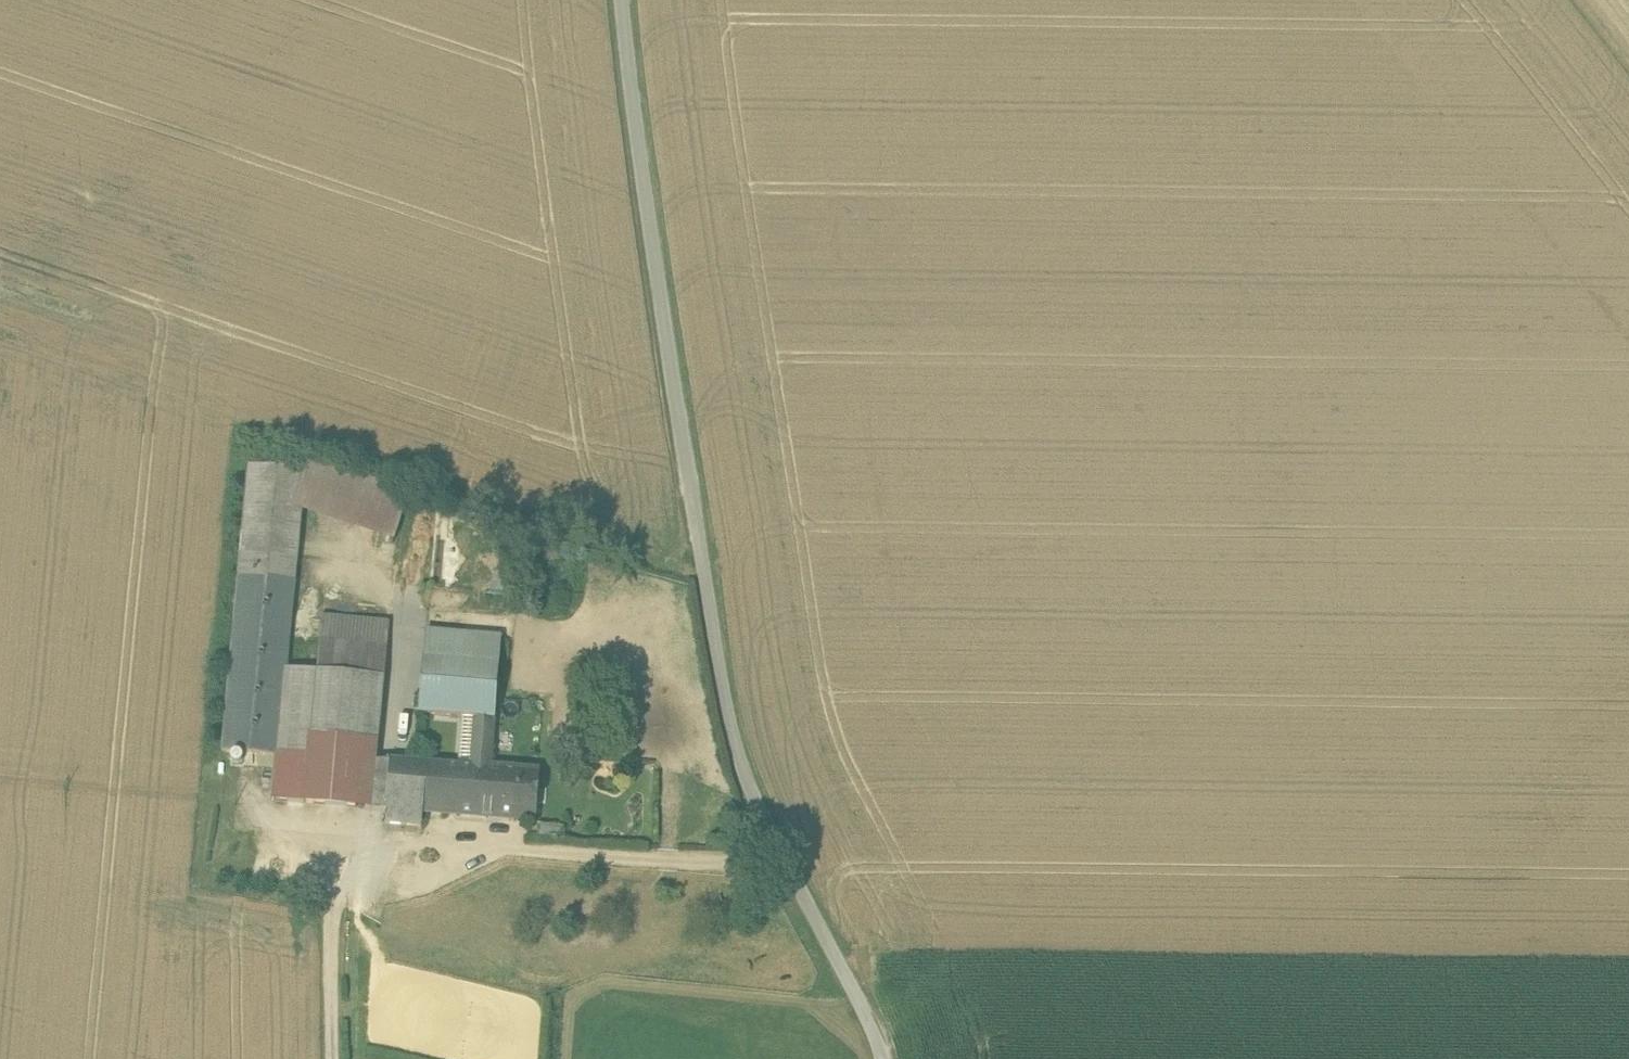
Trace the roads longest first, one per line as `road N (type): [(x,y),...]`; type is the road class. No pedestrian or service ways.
road 1 (unclassified): [(621,0),(738,764),(888,1058)]

